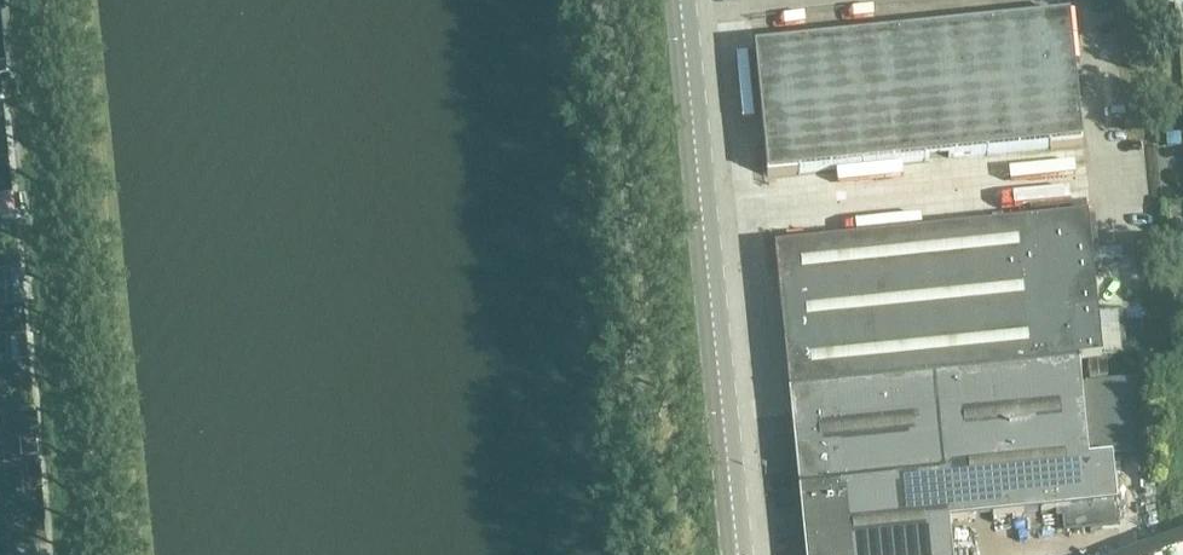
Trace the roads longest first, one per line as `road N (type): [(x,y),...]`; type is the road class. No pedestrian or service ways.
road 1 (tertiary): [(681,13),(738,554)]
road 2 (unclassified): [(681,13),(809,0)]

